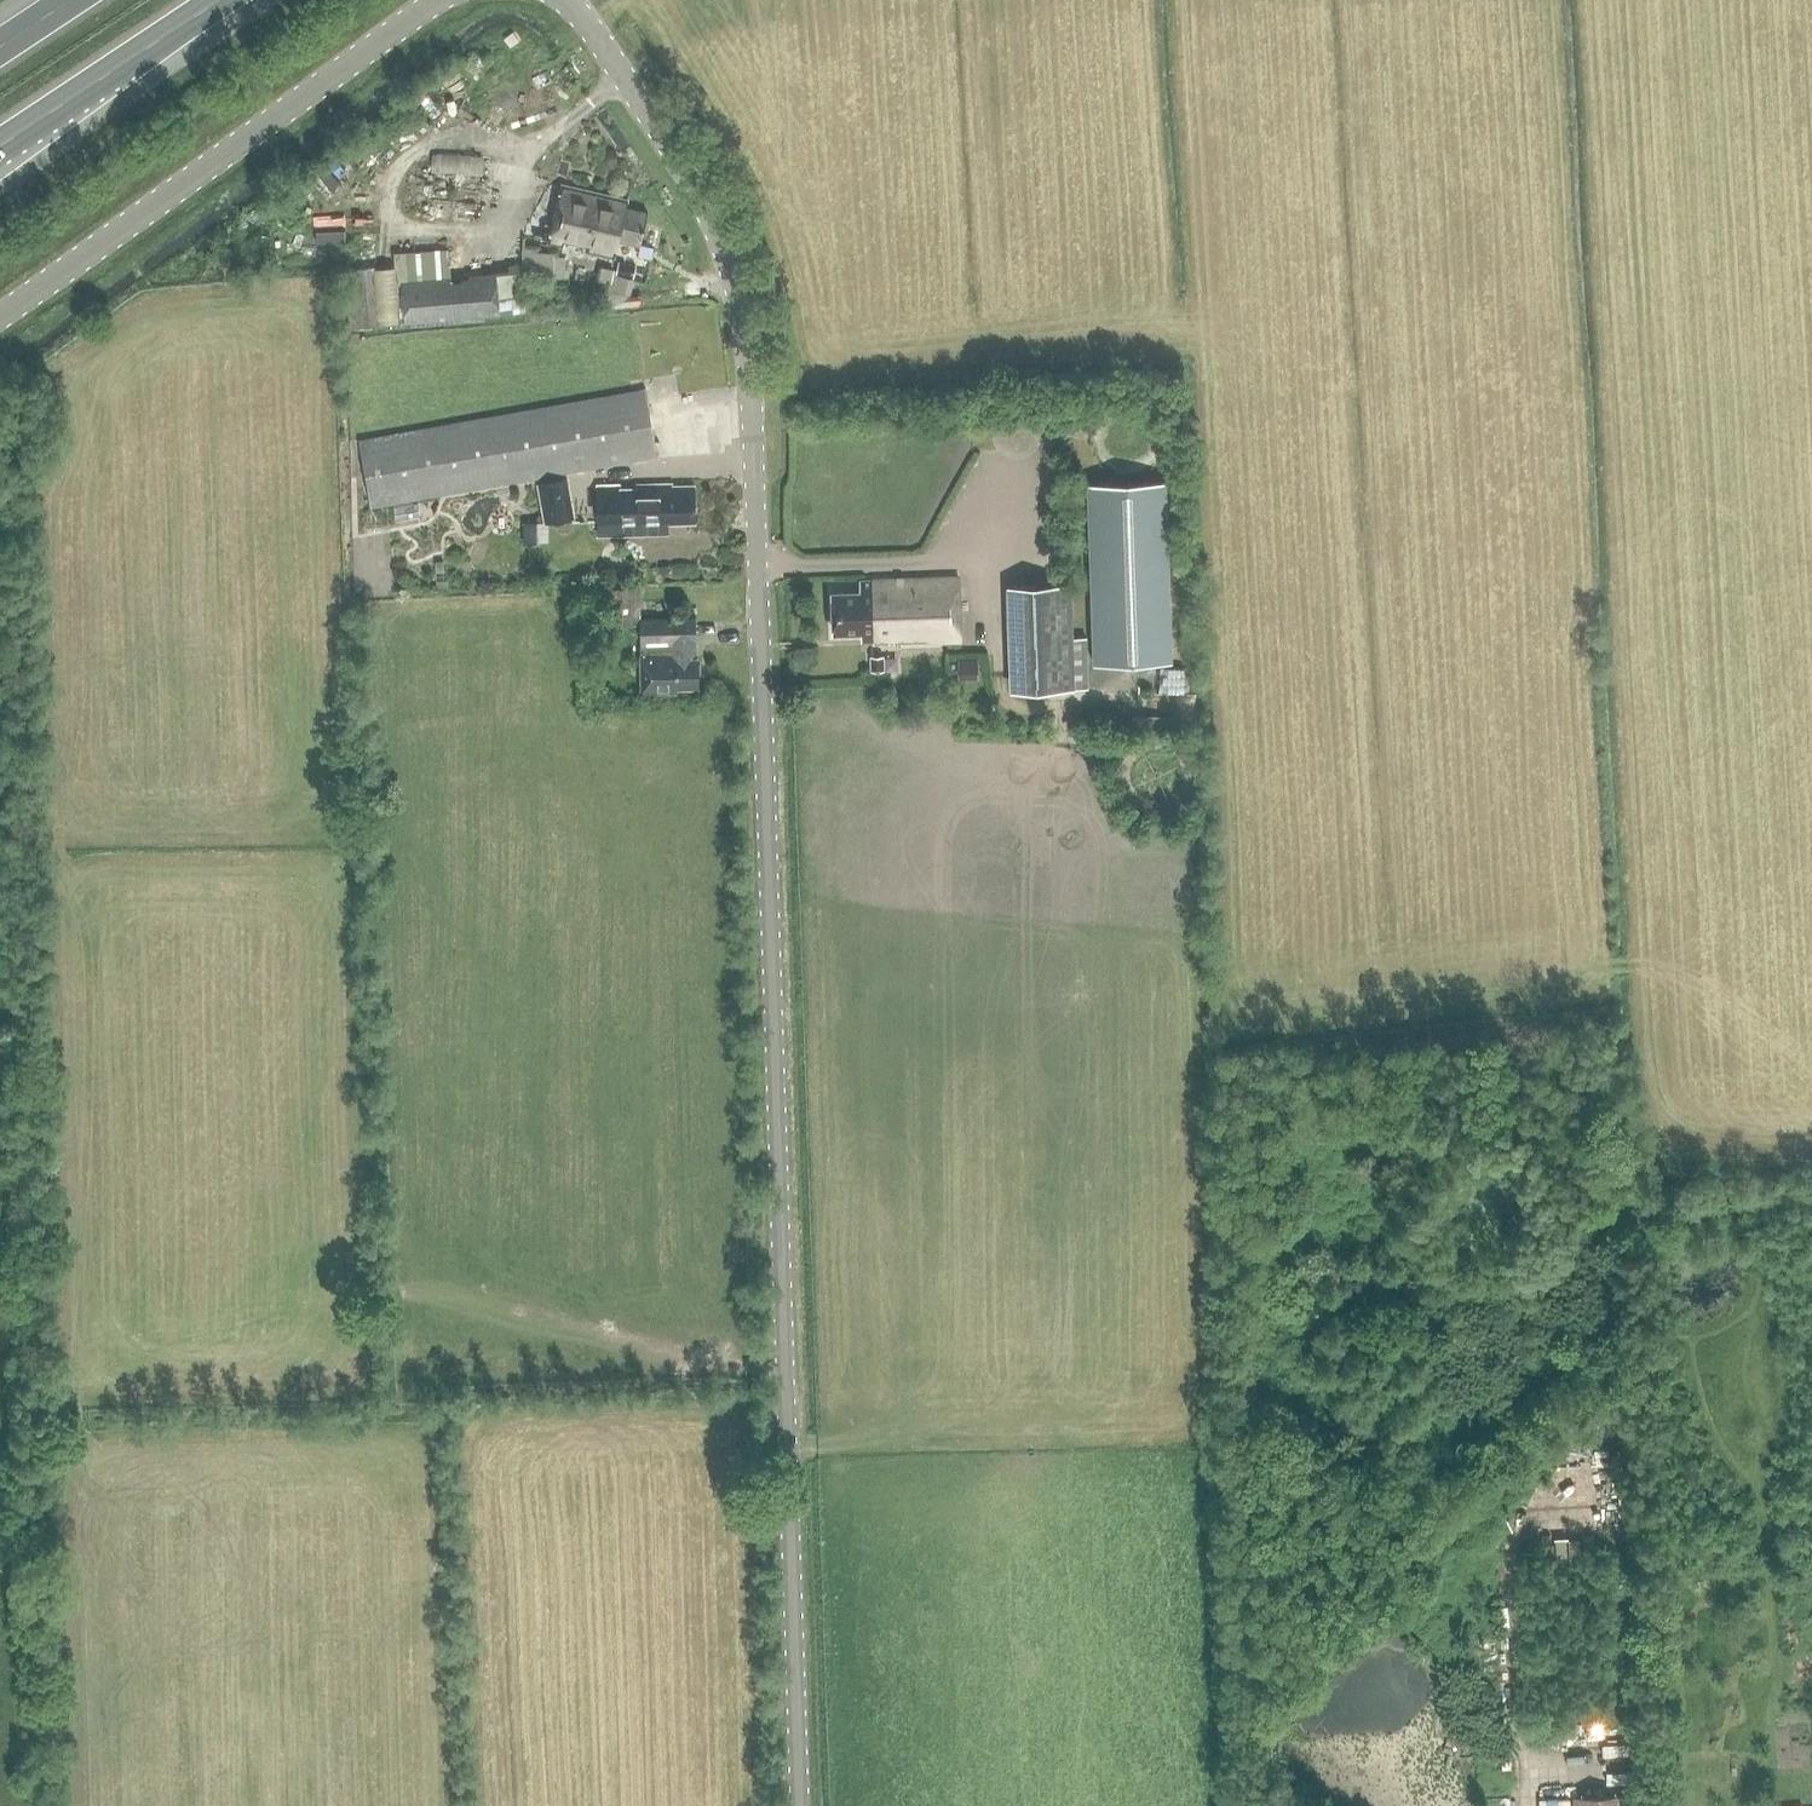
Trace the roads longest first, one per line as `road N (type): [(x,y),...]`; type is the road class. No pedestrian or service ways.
road 1 (unclassified): [(571,0),(714,219),(749,317),(801,1805)]
road 2 (unclassified): [(0,310),(436,0)]
road 3 (motorway): [(0,148),(222,0)]

